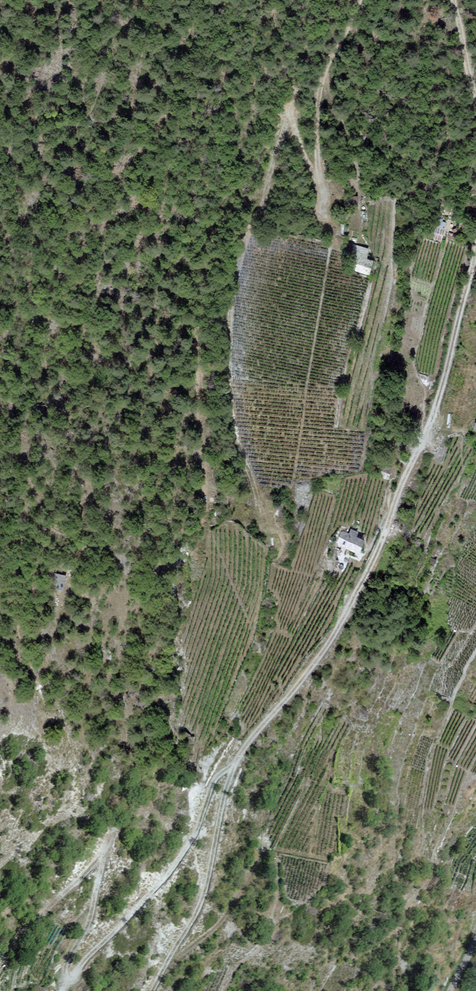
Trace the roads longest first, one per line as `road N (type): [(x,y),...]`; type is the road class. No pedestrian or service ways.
road 1 (track): [(475,274),(434,421),(372,565),(318,656),(232,770),(201,910),(150,990)]
road 2 (track): [(232,770),(213,785),(167,873),(72,973),(65,978),(99,854),(7,953)]
road 3 (track): [(358,0),(322,84),(322,197)]

